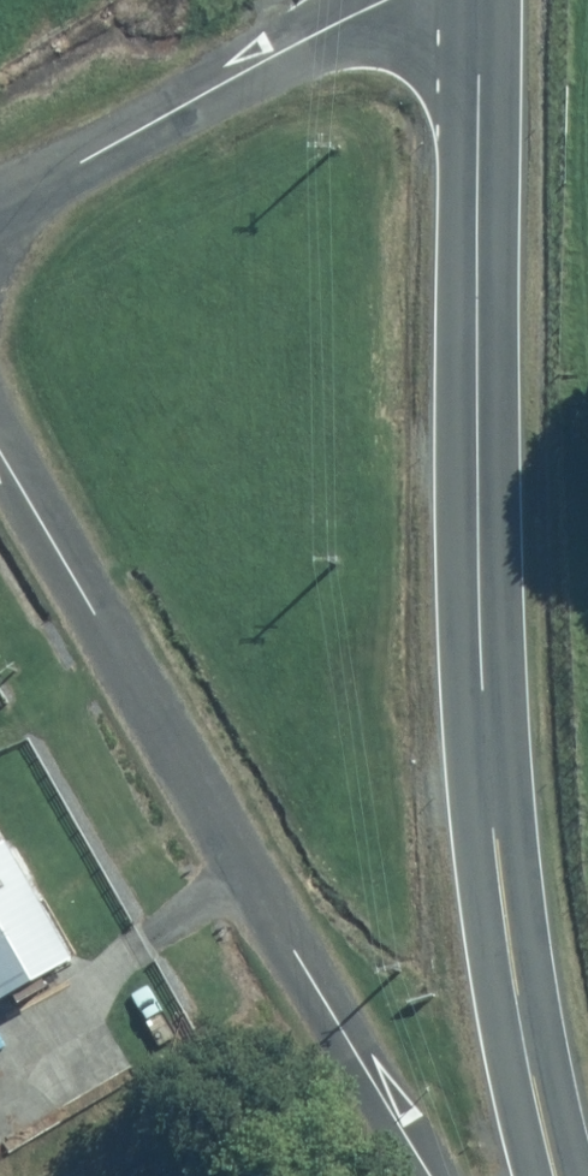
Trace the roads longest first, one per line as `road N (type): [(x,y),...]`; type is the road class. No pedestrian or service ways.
road 1 (secondary): [(556,1175),(513,969),(488,755),(478,488),(484,0)]
road 2 (residential): [(437,1175),(0,446)]
road 3 (unclassified): [(397,0),(0,207)]

